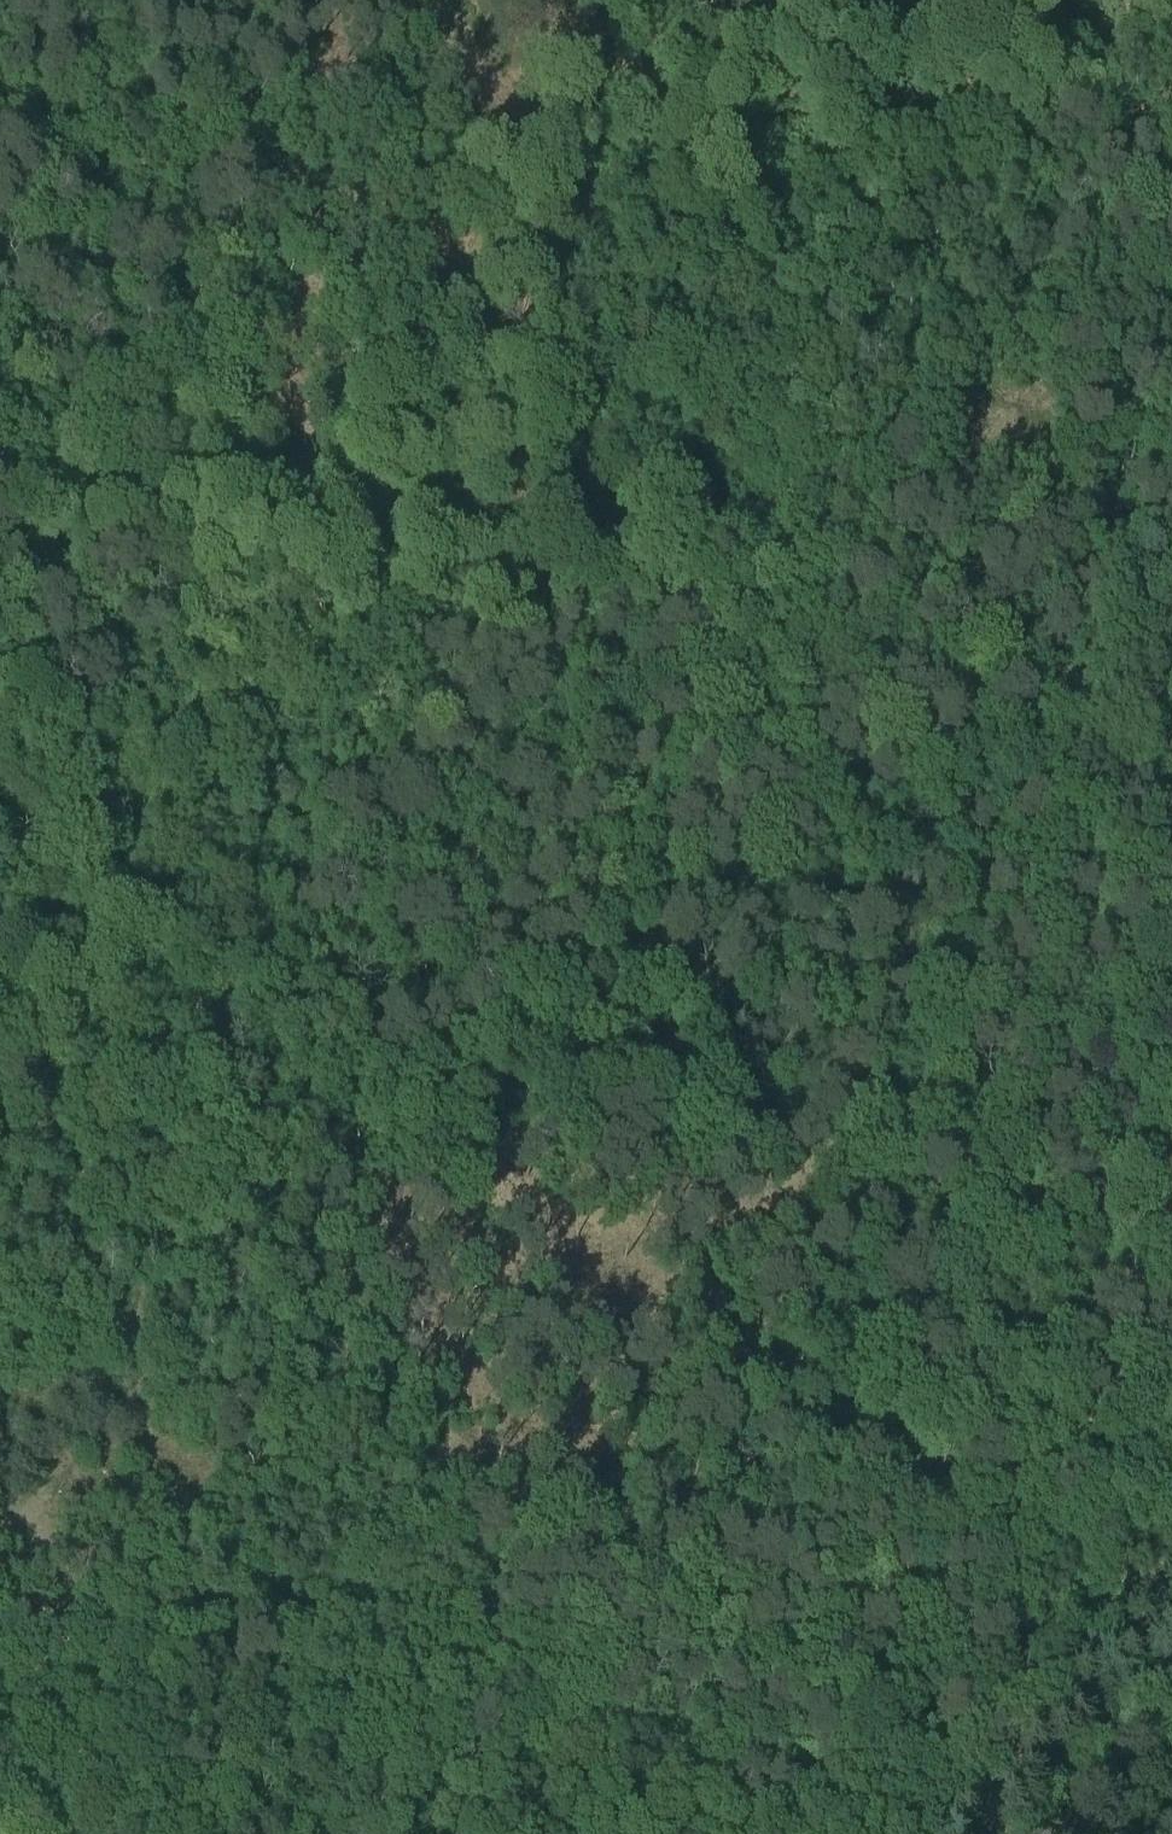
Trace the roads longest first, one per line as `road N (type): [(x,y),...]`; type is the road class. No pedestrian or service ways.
road 1 (track): [(418,0),(60,505),(0,577)]
road 2 (unclassified): [(1057,1833),(1171,1714)]
road 3 (track): [(1171,102),(1066,72),(1064,47)]

